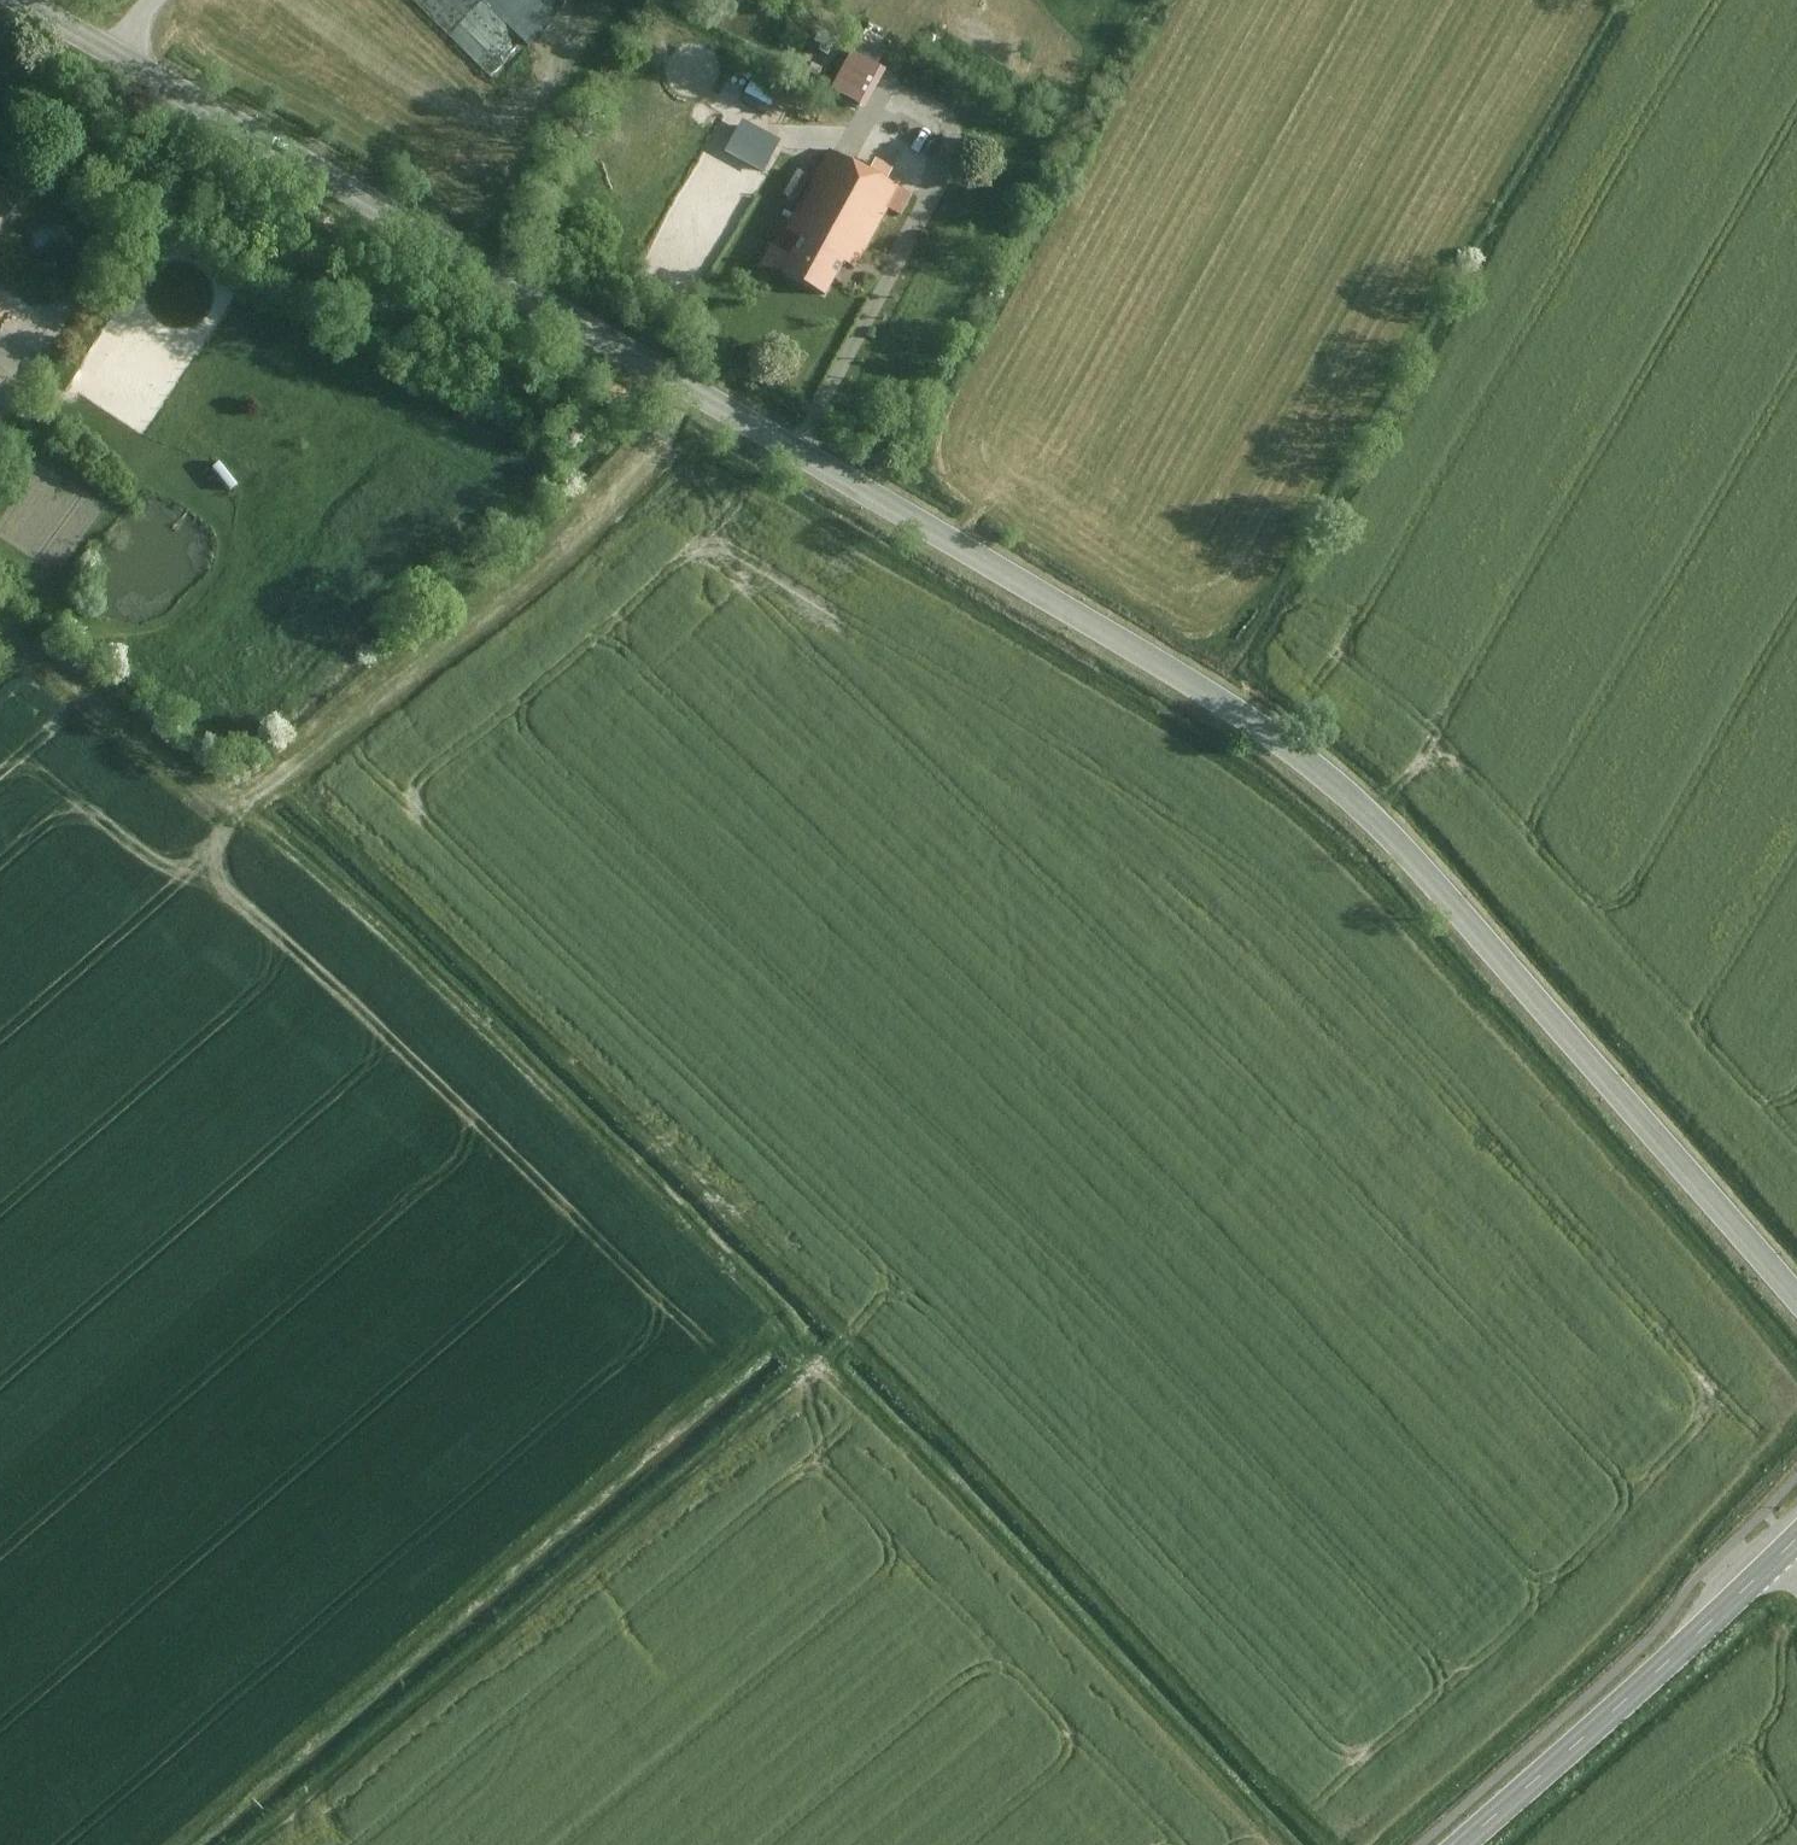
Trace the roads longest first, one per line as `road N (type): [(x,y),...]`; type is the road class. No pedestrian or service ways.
road 1 (tertiary): [(20,0),(1209,695),(1358,805),(1429,875),(1796,1299)]
road 2 (secondary): [(1468,1844),(1796,1539)]

